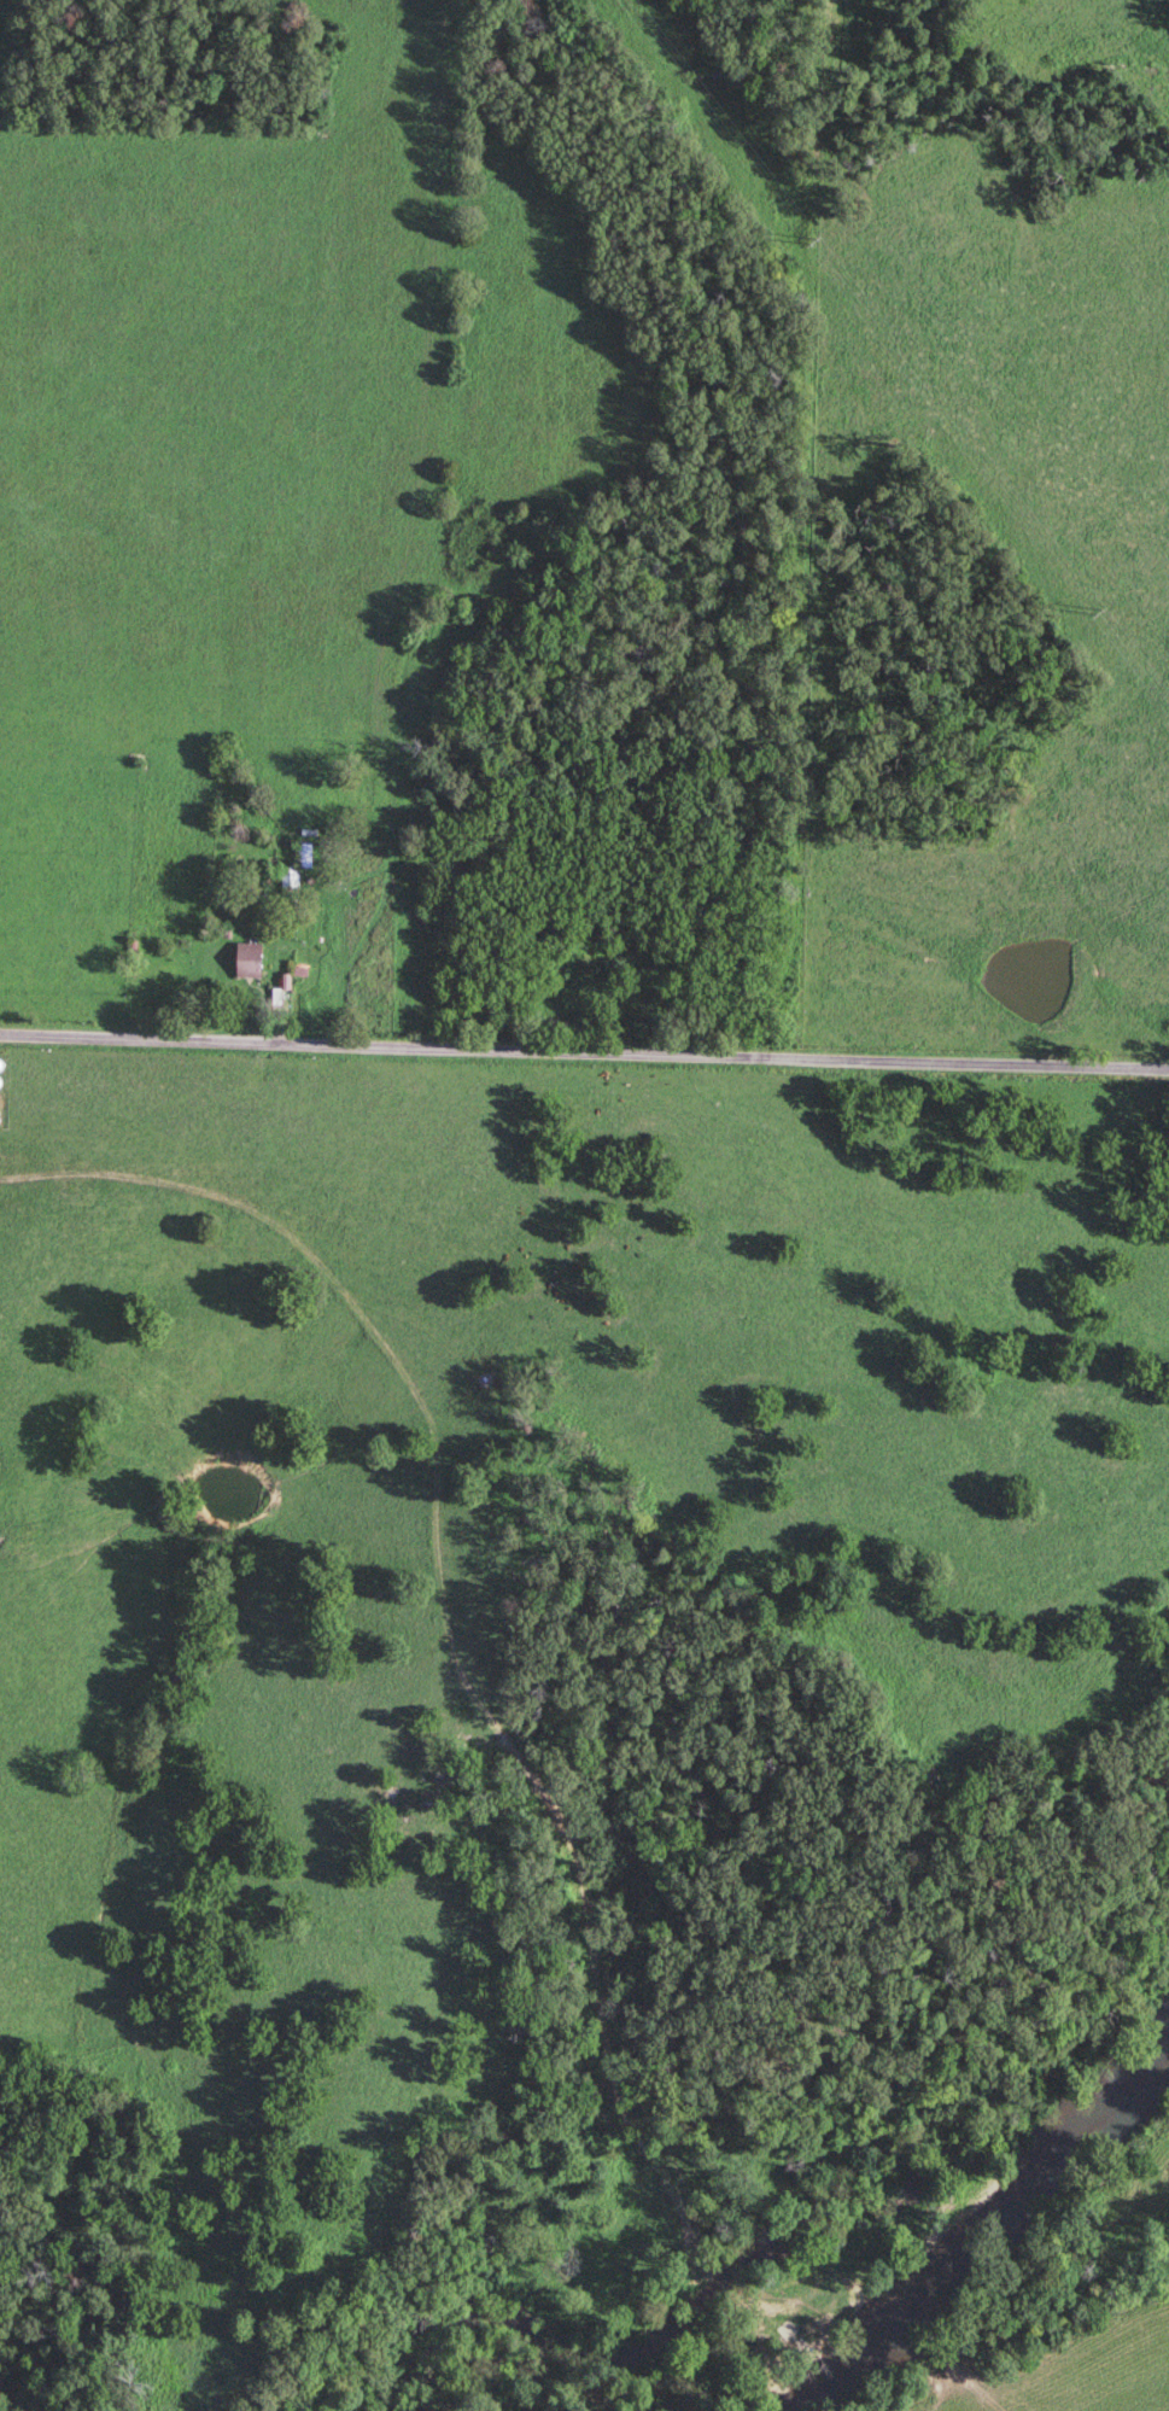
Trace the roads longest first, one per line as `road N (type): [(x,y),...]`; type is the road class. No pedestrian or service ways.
road 1 (residential): [(1168,1068),(0,1033)]

